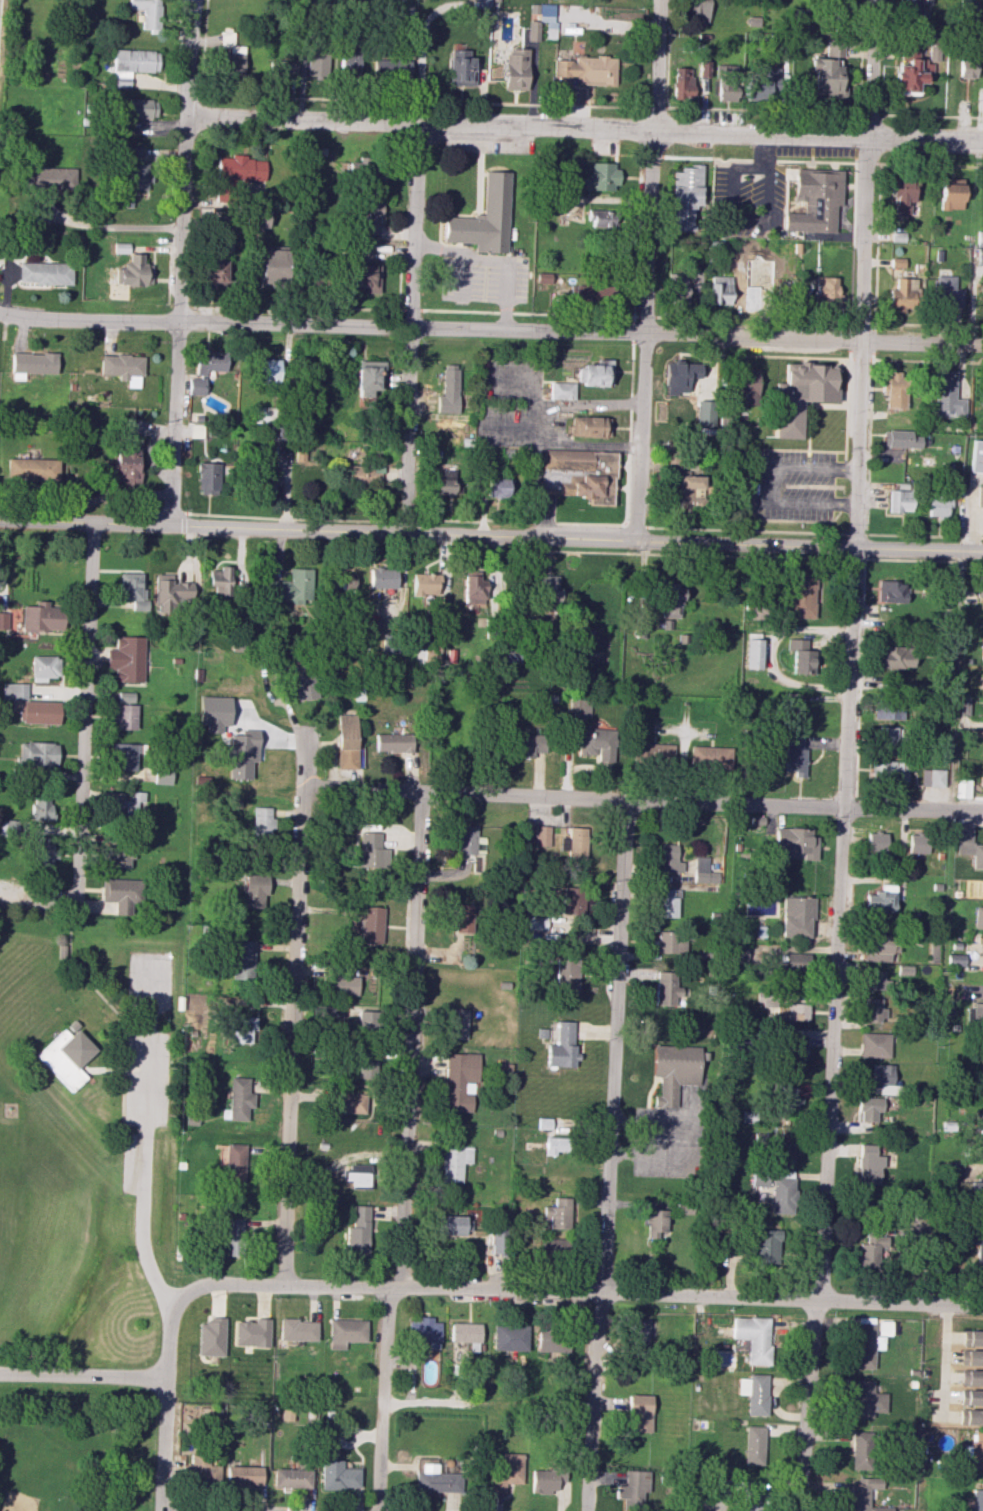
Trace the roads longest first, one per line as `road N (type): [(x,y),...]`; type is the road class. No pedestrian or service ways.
road 1 (residential): [(867,140),(842,806),(800,1510)]
road 2 (residential): [(982,344),(0,313)]
road 3 (tertiary): [(982,548),(0,520)]
road 4 (residential): [(982,142),(191,117)]
road 5 (residential): [(982,1307),(199,1286)]
road 6 (residential): [(421,794),(404,1286),(389,1297),(377,1510)]
road 7 (residential): [(626,799),(585,1510)]
road 8 (residential): [(982,810),(305,786)]
road 9 (residential): [(308,741),(283,1285)]
road 10 (residential): [(418,125),(404,533)]
road 11 (residential): [(191,117),(170,523)]
road 12 (residential): [(655,134),(636,540)]
road 13 (residential): [(92,523),(74,912)]
road 14 (residential): [(199,1286),(183,1295),(170,1325),(160,1510)]
road 15 (residential): [(164,1377),(0,1374)]
road 16 (residential): [(867,140),(874,0)]
road 17 (residential): [(655,134),(660,0)]

